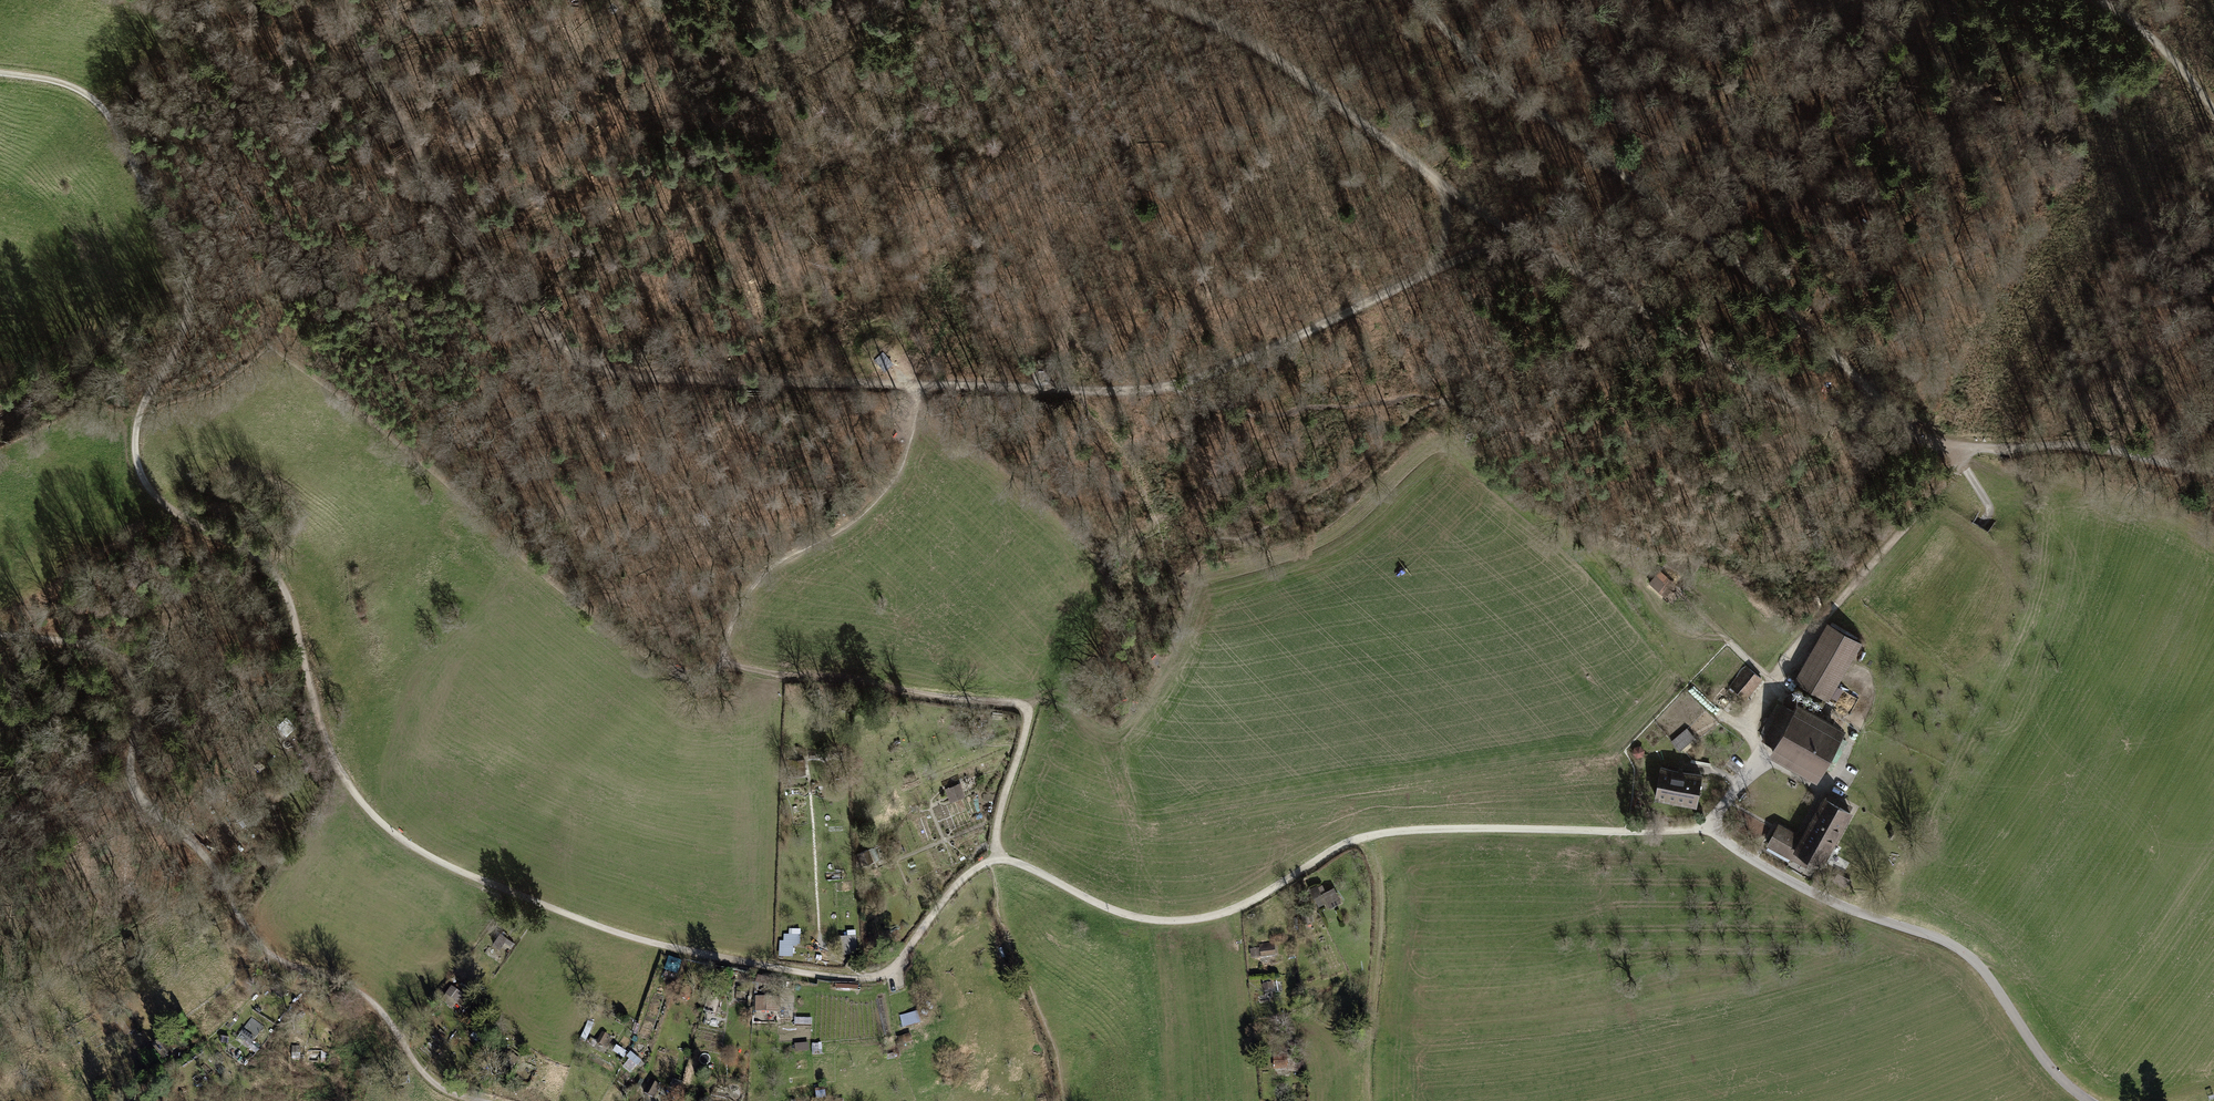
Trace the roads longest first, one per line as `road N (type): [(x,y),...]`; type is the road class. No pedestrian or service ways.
road 1 (track): [(0,72),(68,85),(112,120),(171,235),(189,291),(185,327),(135,432),(138,464),(172,513),(252,551),(283,582),(333,762),(369,811),(414,848),(634,940),(845,978),(894,969),(962,880),(997,859)]
road 2 (track): [(997,859),(1025,706),(827,676),(720,667),(691,678),(596,616),(268,347)]
road 3 (track): [(1367,836),(1706,828),(1756,756),(1743,724),(1805,633),(1853,595),(1973,449)]
road 4 (track): [(0,635),(90,645),(118,659),(137,691),(131,776),(140,798),(191,841),(257,942),(297,967),(347,983),(379,1008),(433,1081),(480,1100)]
road 5 (track): [(840,383),(625,375),(559,343),(450,208),(343,0)]
road 6 (track): [(1417,0),(1507,89),(1767,290),(1914,438)]
road 7 (track): [(1430,270),(1220,373),(1164,387),(840,383)]
road 8 (track): [(1443,186),(1800,404),(1914,438)]
road 9 (residential): [(1706,828),(1775,874),(1953,946),(1986,974),(2042,1057),(2089,1100)]
road 10 (track): [(997,859),(1118,912),(1168,921),(1239,907),(1367,836)]
road 11 (track): [(720,667),(743,599),(766,572),(848,526),(896,479),(924,386)]
road 12 (track): [(1157,0),(1239,35),(1443,186)]
road 13 (track): [(1914,438),(1973,449),(2098,446),(2213,471)]
road 14 (track): [(2104,0),(2153,34),(2213,102)]

